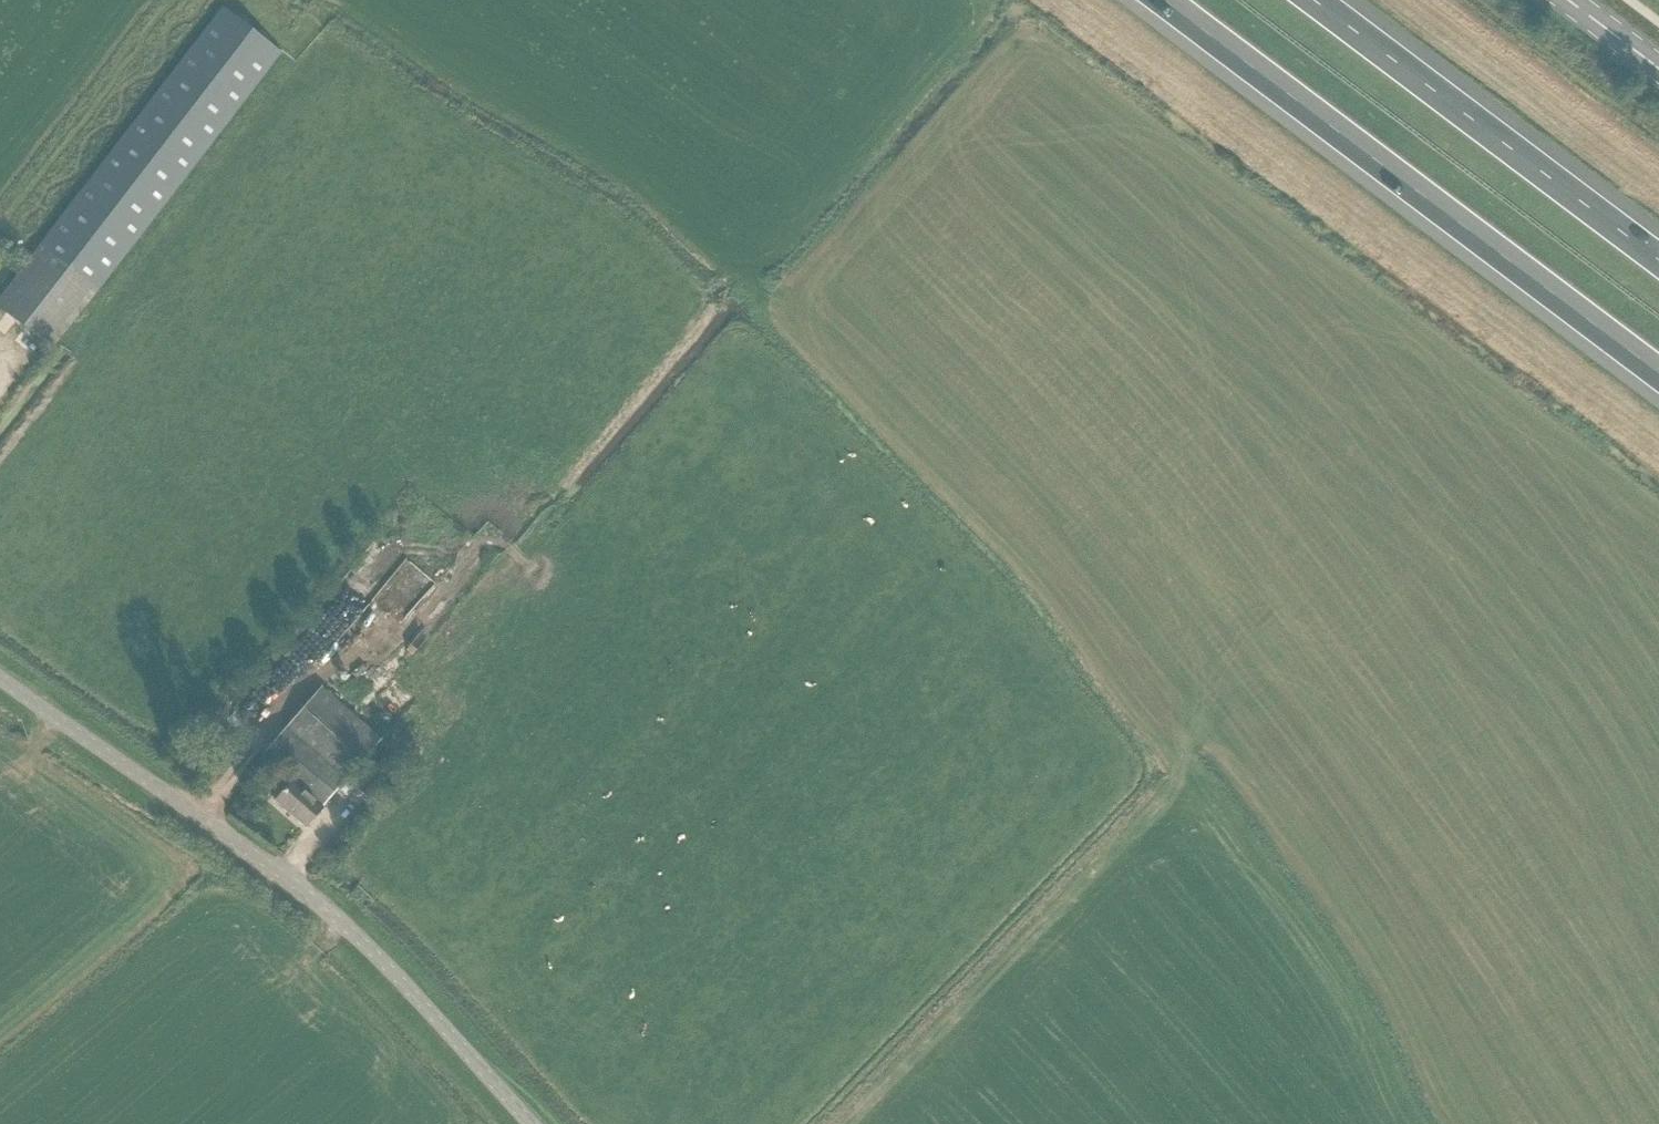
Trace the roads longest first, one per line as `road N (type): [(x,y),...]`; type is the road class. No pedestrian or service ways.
road 1 (tertiary): [(533,1123),(409,989),(301,889),(0,676)]
road 2 (motorway): [(1154,0),(1658,380)]
road 3 (motorway): [(1658,268),(1304,0)]
road 4 (tertiary): [(1658,72),(1563,0)]

